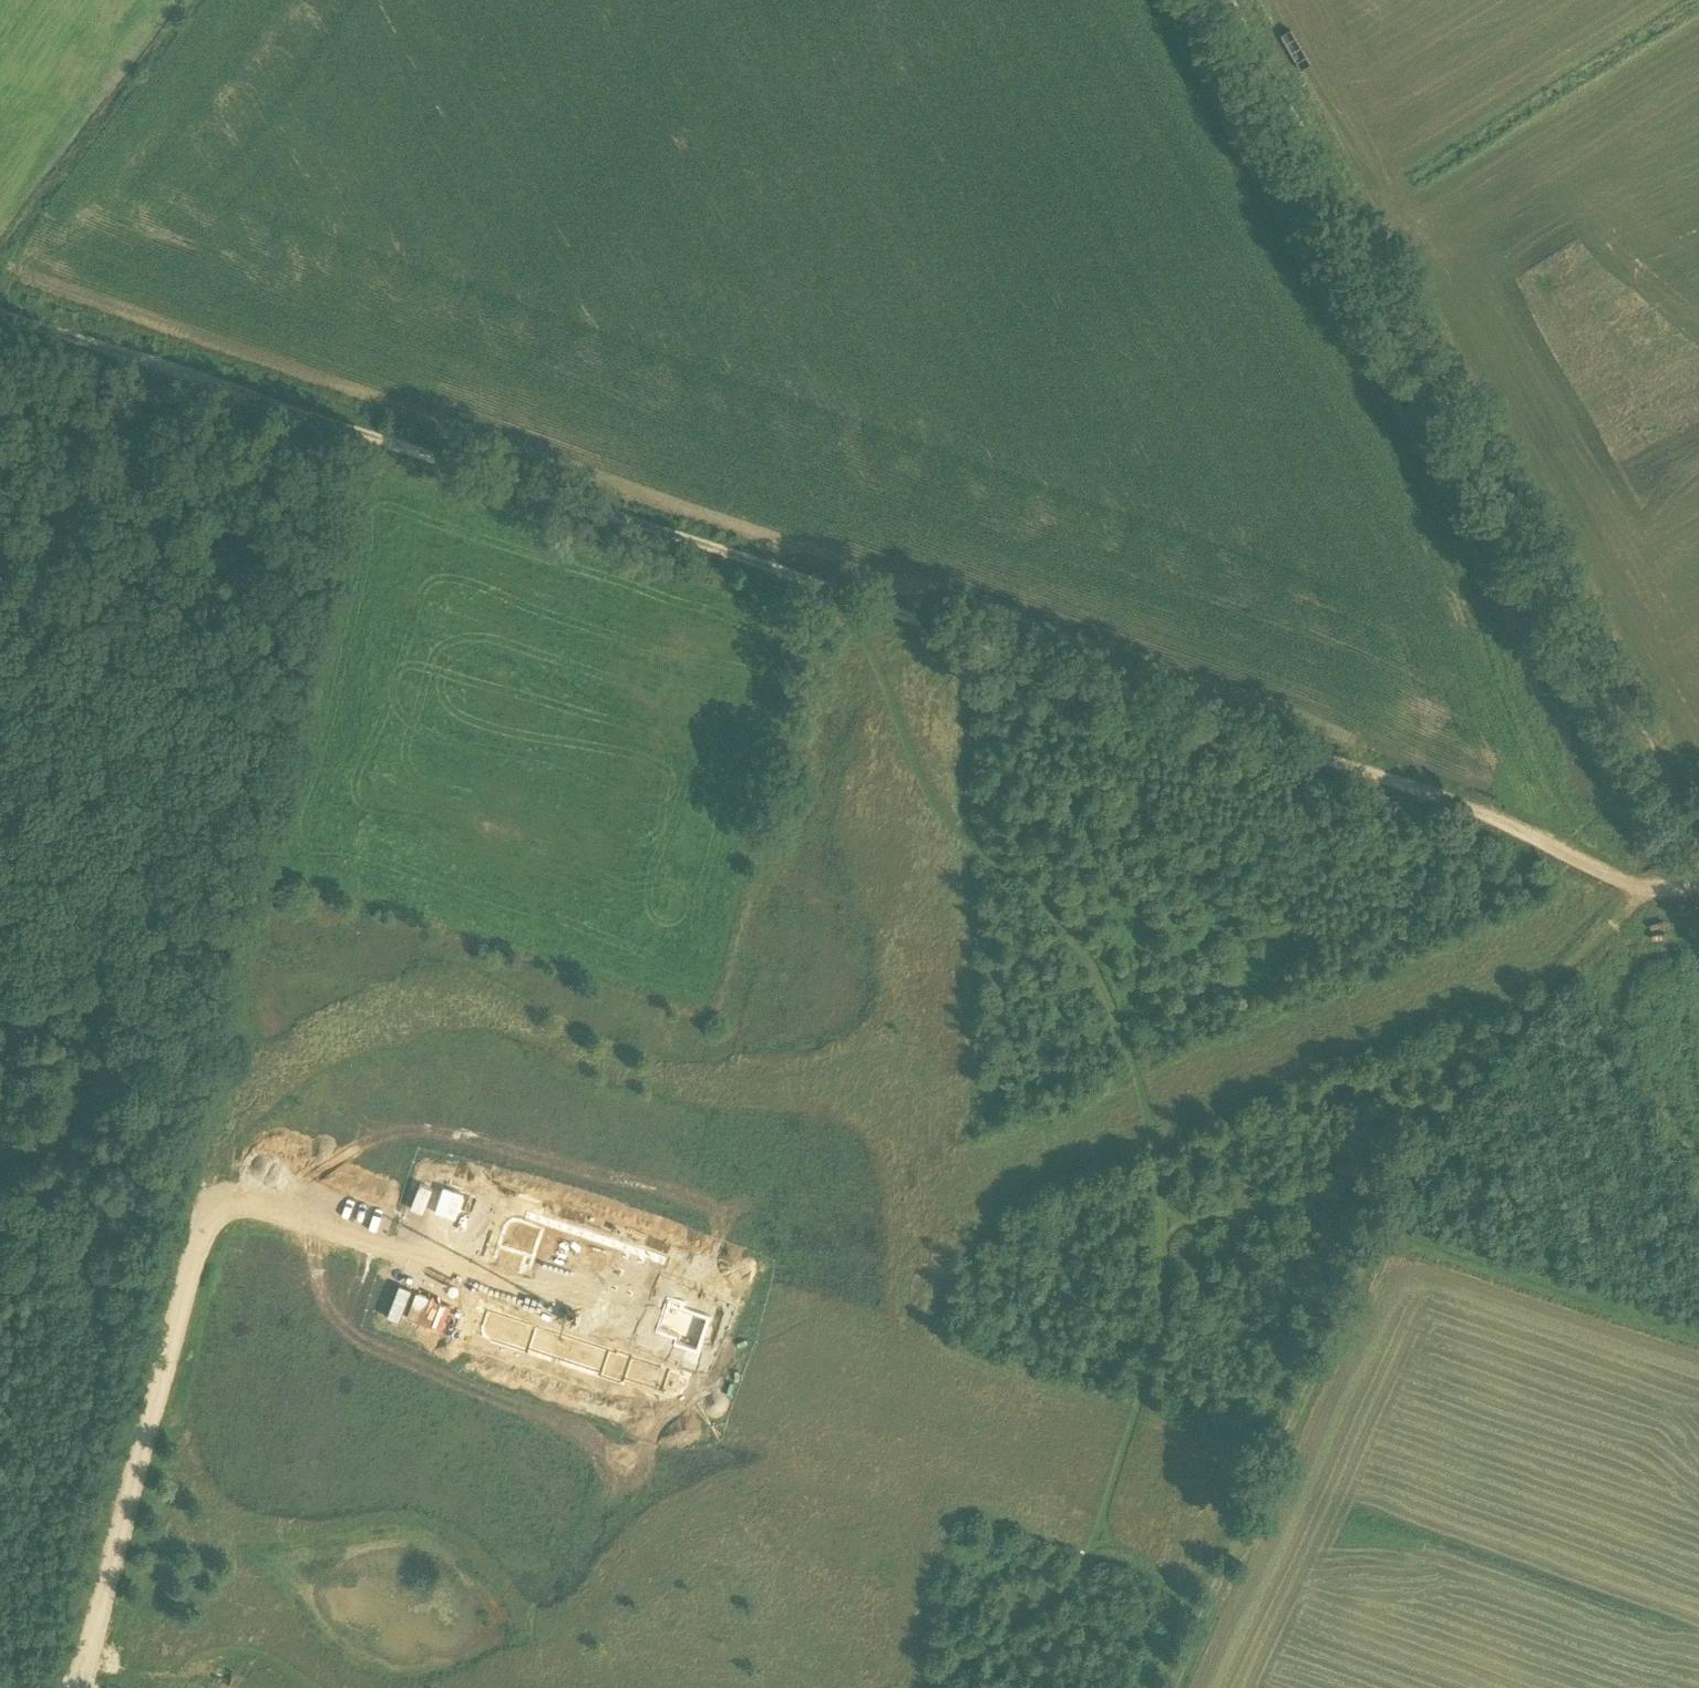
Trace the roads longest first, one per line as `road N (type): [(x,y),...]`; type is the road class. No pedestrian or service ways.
road 1 (track): [(1698,840),(1228,0)]
road 2 (track): [(1652,885),(1441,1100),(1176,1687)]
road 3 (track): [(851,592),(1498,814),(1629,883),(1698,874)]
road 4 (track): [(0,319),(851,592)]

